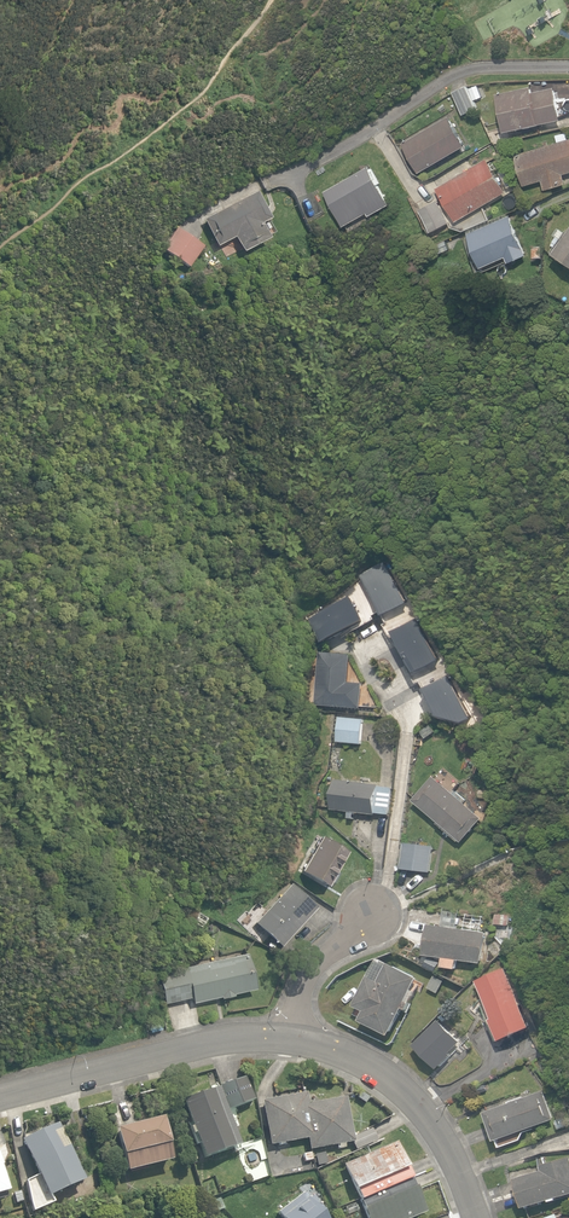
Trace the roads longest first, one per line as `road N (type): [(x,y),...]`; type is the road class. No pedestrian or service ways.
road 1 (residential): [(293,1039),(181,1049),(0,1099)]
road 2 (residential): [(475,1217),(423,1107),(359,1062),(293,1039)]
road 3 (residential): [(368,914),(313,971),(296,1006),(293,1039)]

